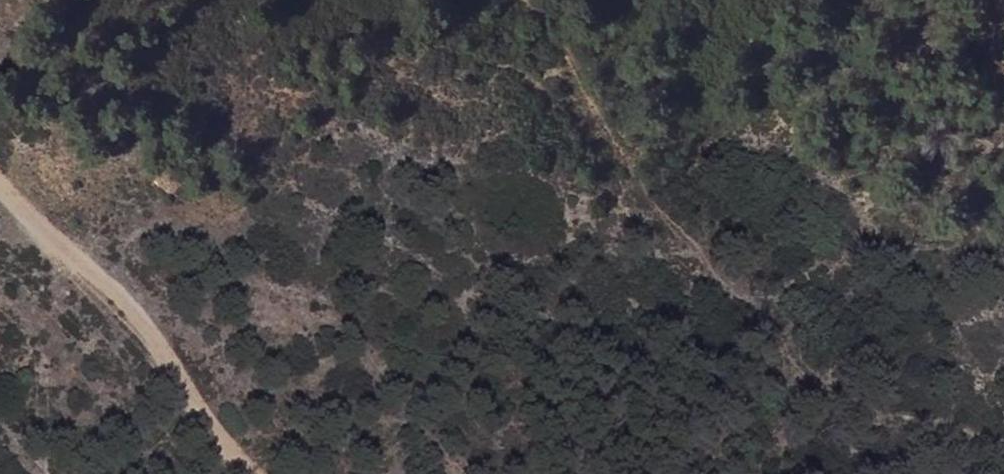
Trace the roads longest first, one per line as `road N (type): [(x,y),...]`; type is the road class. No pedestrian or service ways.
road 1 (track): [(1003,446),(848,399),(806,372),(777,322),(641,188),(569,52),(530,0)]
road 2 (track): [(0,184),(46,241),(119,293),(184,403),(250,473)]

